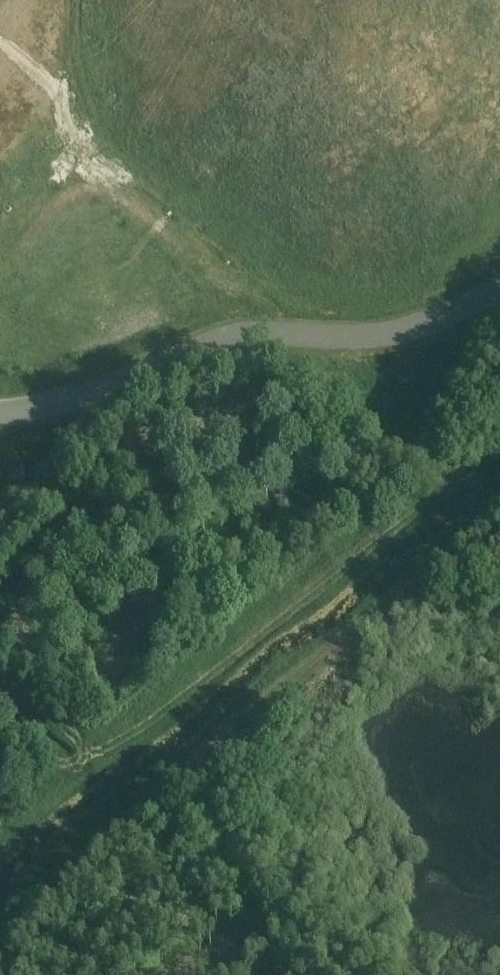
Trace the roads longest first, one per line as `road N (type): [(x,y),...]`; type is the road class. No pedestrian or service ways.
road 1 (track): [(0,955),(135,814),(499,517)]

